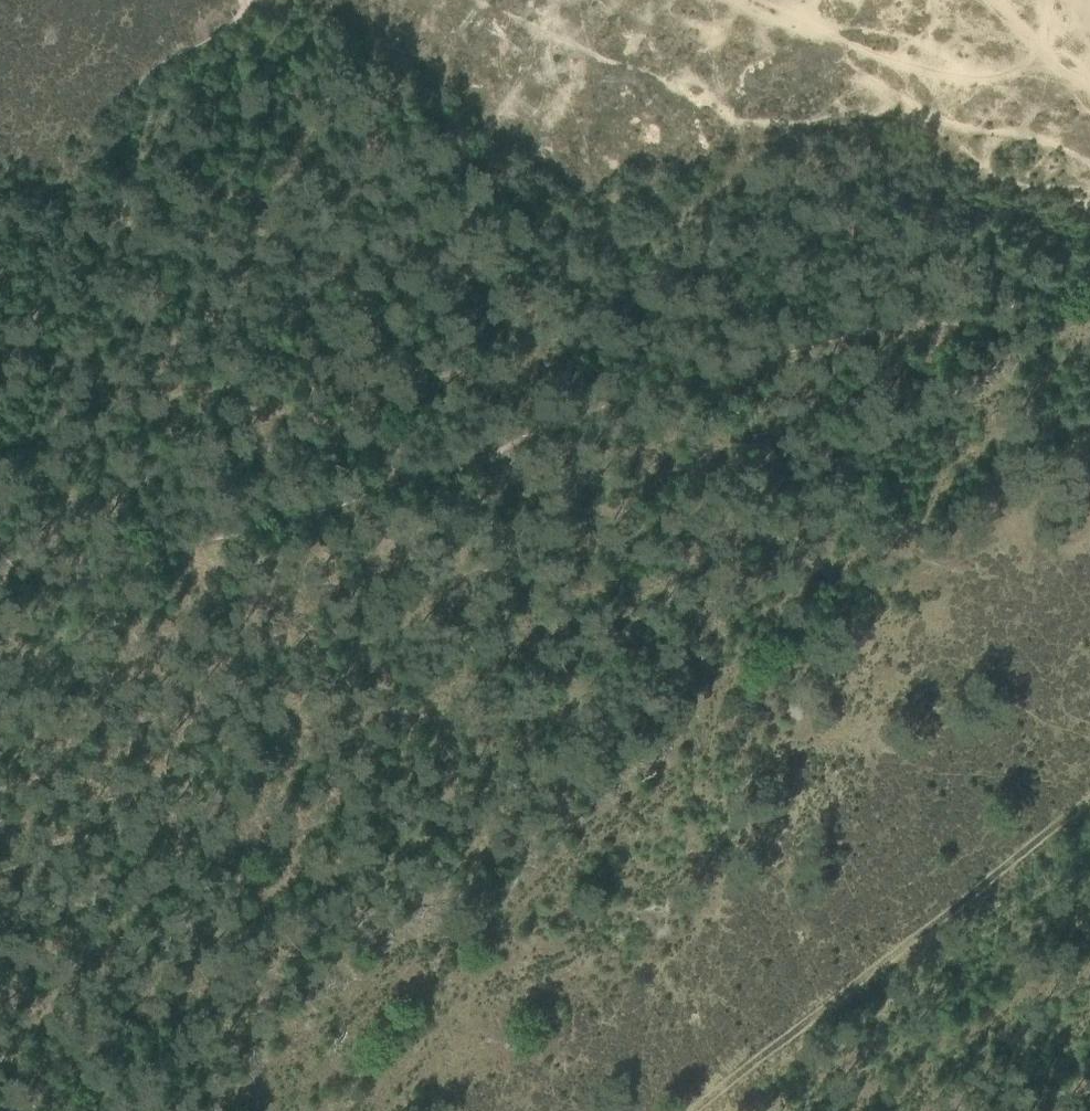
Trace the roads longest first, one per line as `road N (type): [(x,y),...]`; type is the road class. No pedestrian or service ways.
road 1 (track): [(696,1110),(1089,802)]

